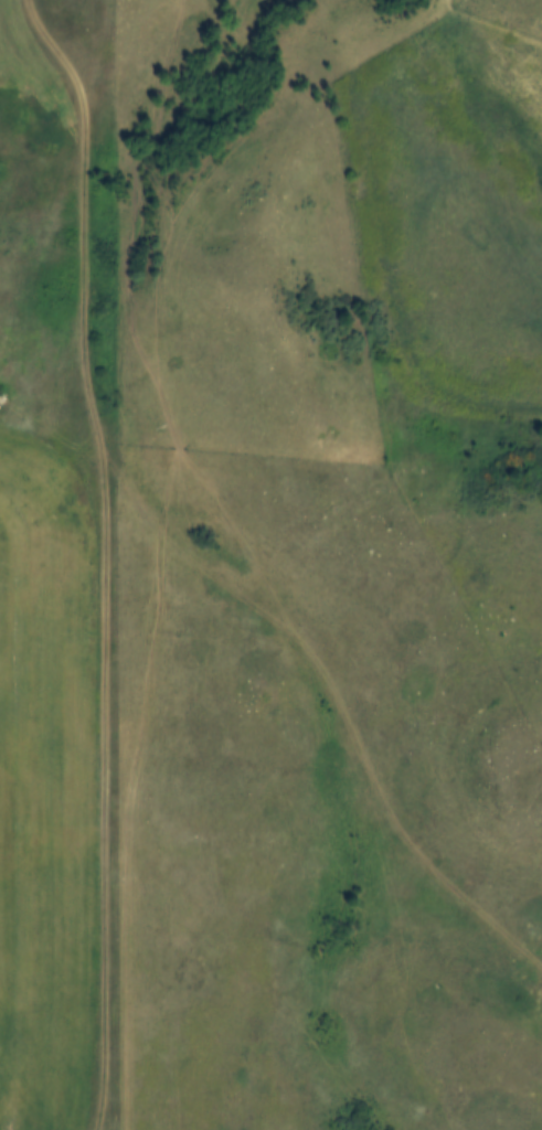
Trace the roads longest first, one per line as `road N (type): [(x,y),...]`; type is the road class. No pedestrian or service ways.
road 1 (track): [(37,0),(91,97),(96,138),(91,382),(114,459),(114,1129)]
road 2 (track): [(114,459),(140,513),(177,555),(300,647),(425,864),(541,972)]

